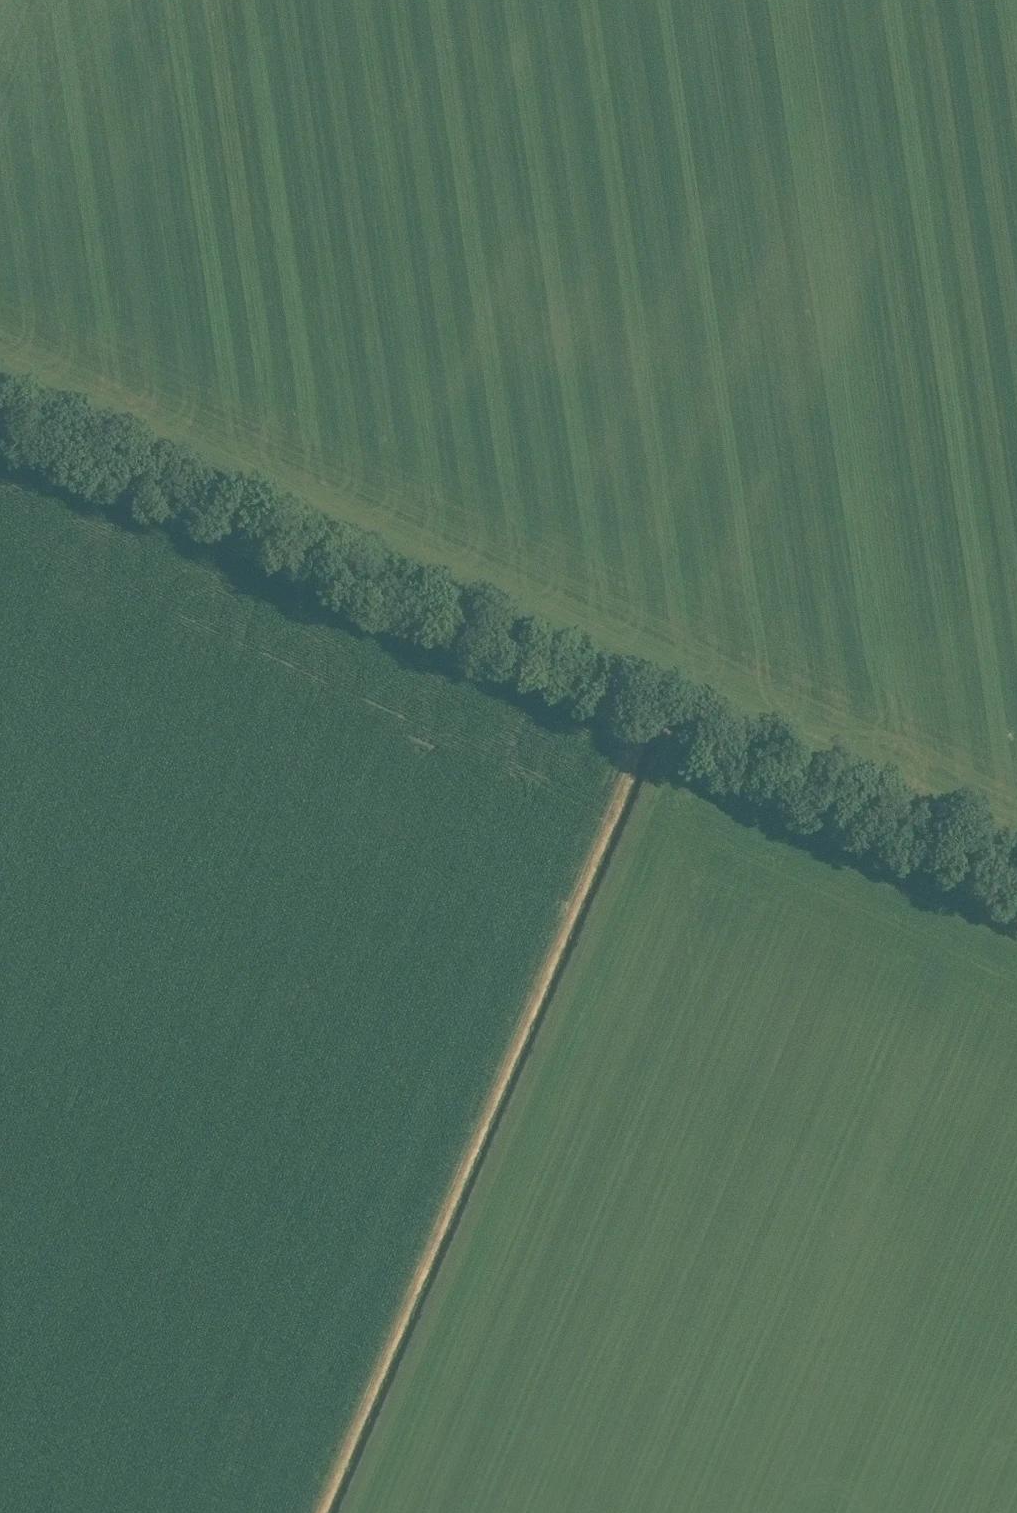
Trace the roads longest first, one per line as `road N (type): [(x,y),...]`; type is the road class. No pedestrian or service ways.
road 1 (track): [(685,739),(1016,894)]

